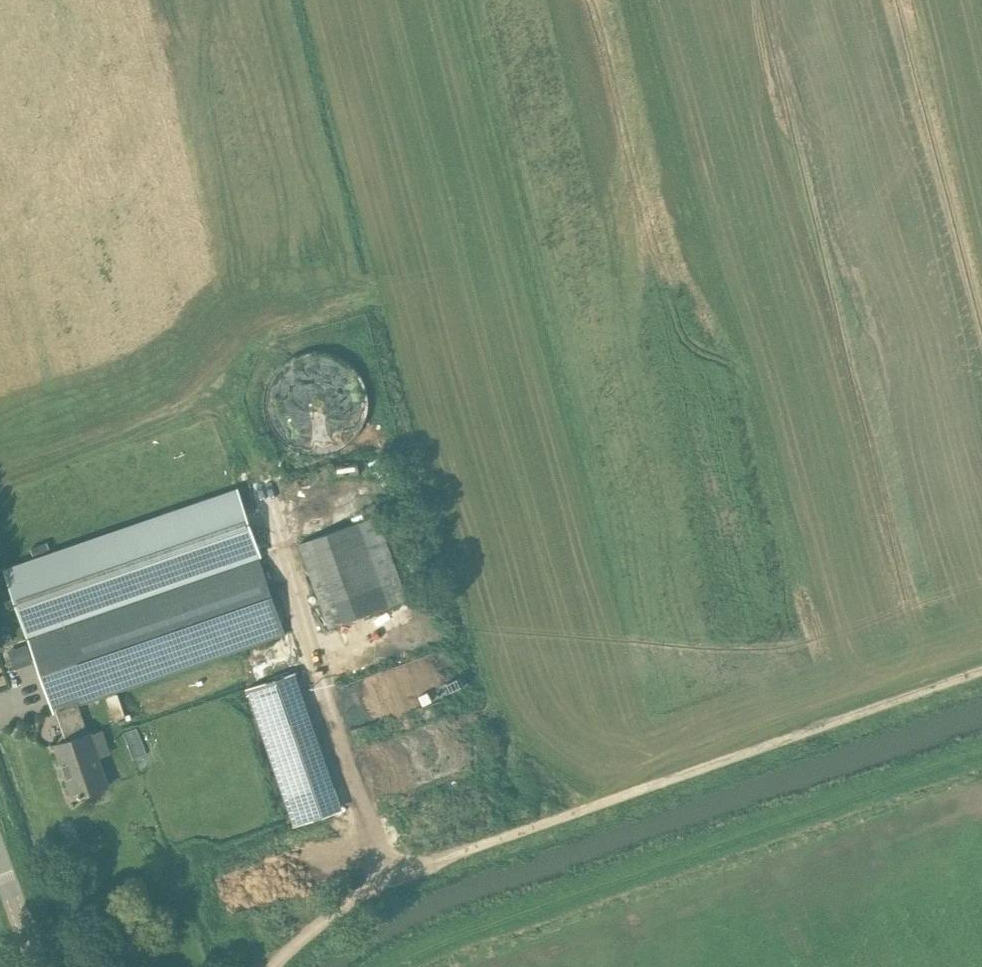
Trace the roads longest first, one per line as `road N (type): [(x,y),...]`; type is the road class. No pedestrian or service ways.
road 1 (track): [(271,966),(392,880),(981,668)]

